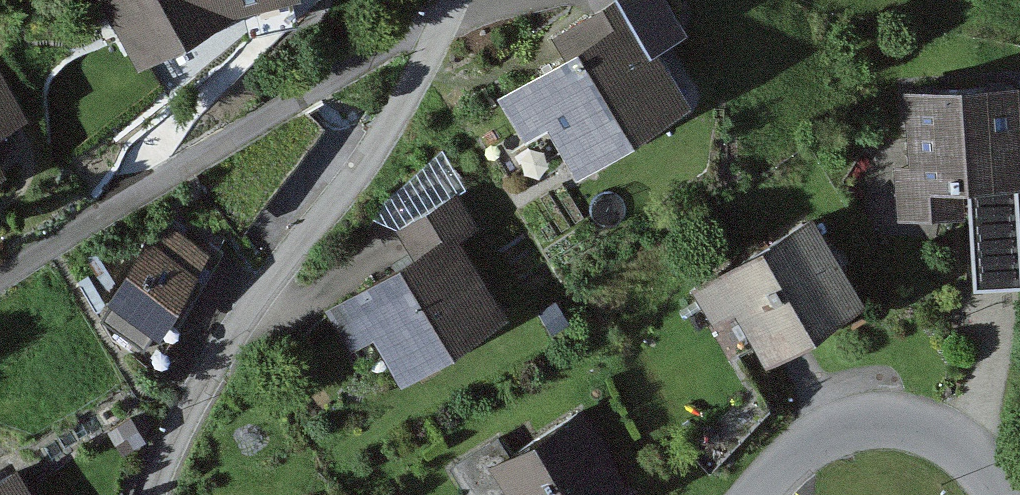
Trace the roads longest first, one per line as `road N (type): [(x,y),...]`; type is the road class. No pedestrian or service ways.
road 1 (residential): [(155,494),(183,422),(241,326),(397,123),(451,15)]
road 2 (residential): [(451,15),(379,50),(0,281)]
road 3 (residential): [(997,494),(952,441),(862,422),(792,459),(758,494)]

